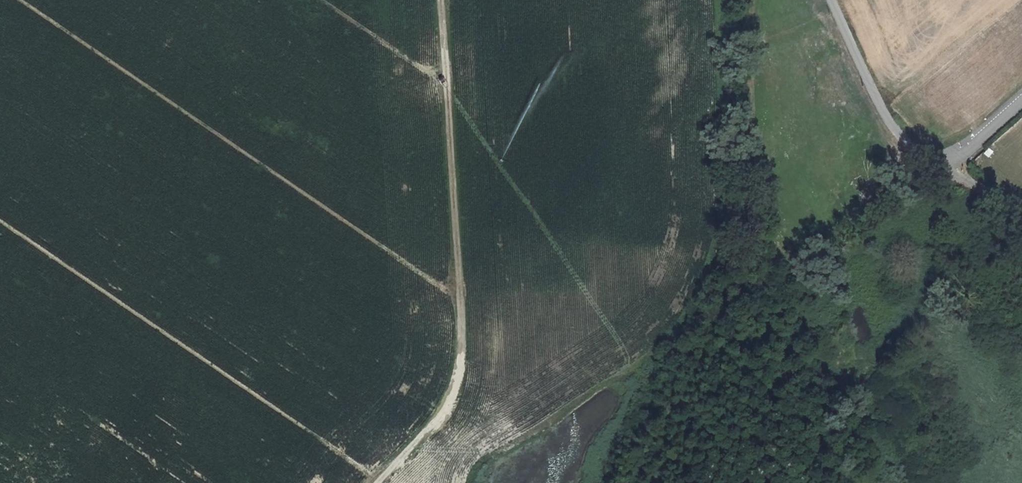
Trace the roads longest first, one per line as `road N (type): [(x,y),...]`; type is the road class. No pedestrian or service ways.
road 1 (track): [(376,482),(457,382),(440,0)]
road 2 (unclassified): [(829,0),(896,136),(1021,213)]

